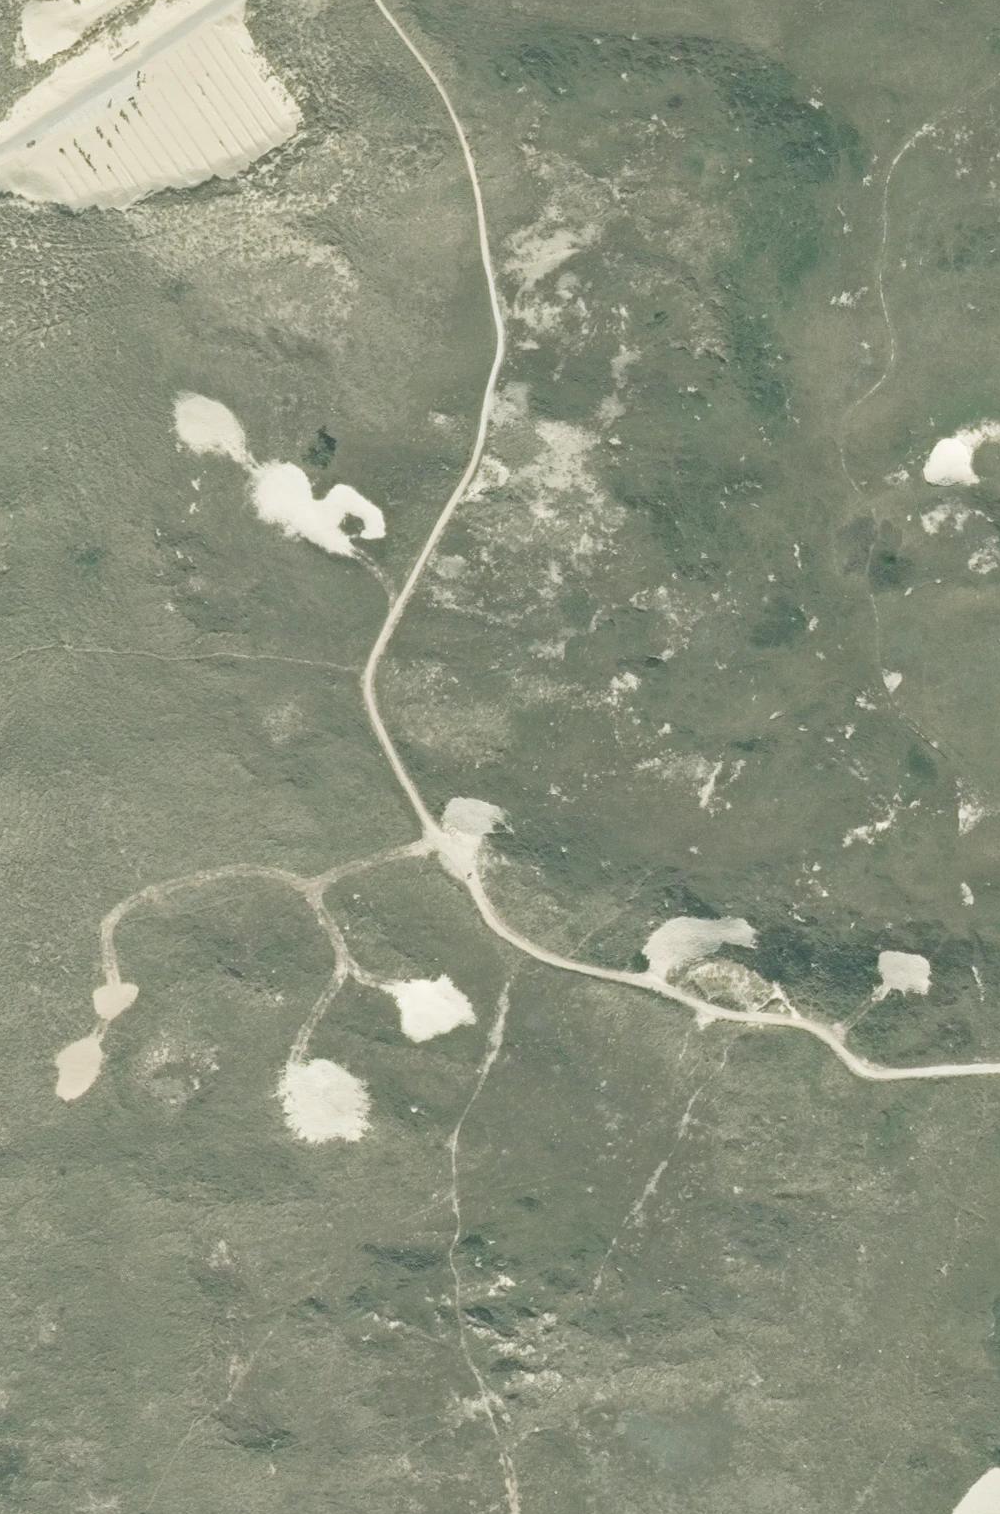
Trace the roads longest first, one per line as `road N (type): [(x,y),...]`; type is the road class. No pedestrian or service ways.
road 1 (unclassified): [(0,150),(236,0)]

